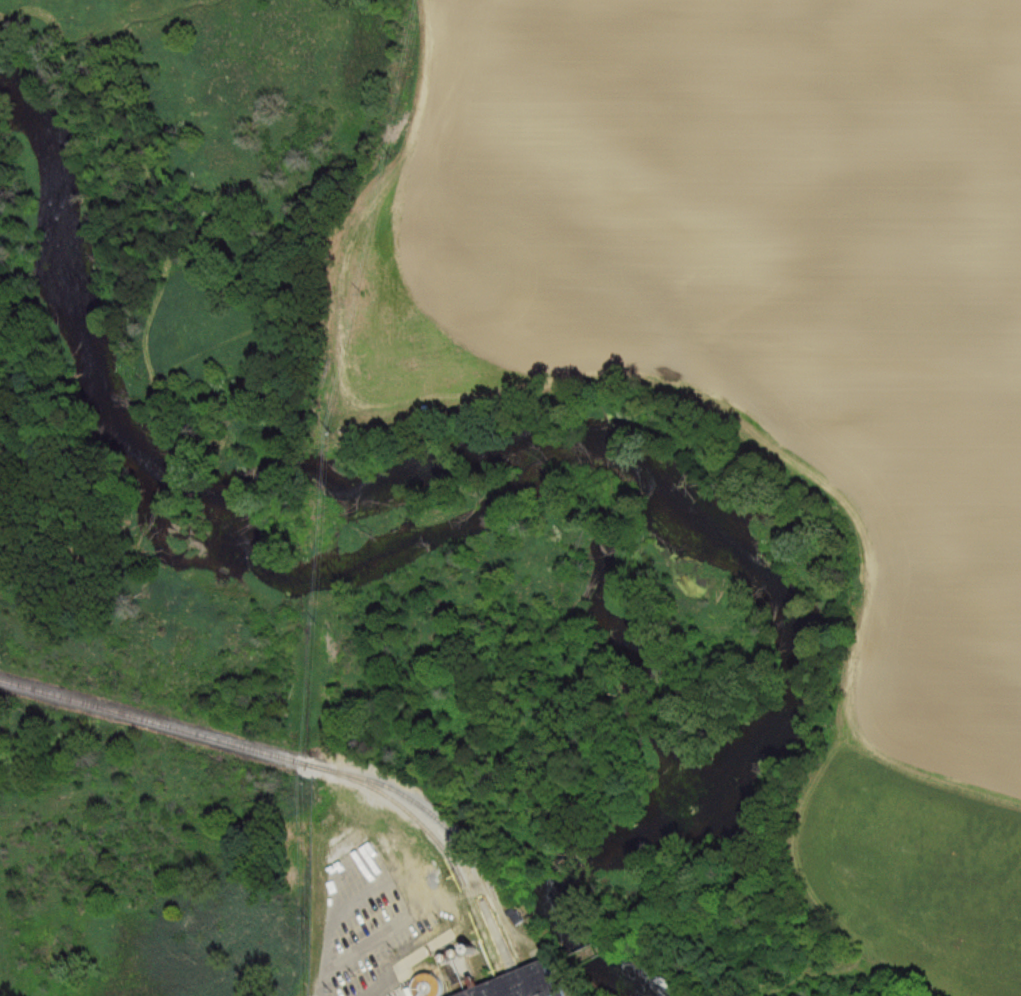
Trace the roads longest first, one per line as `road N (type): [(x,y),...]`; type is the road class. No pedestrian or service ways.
road 1 (residential): [(785,936),(857,964),(896,995)]

